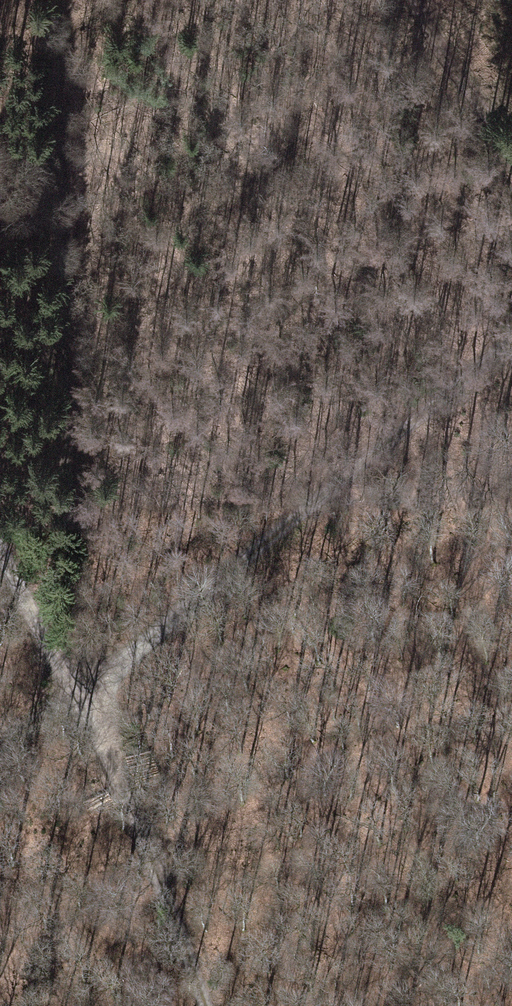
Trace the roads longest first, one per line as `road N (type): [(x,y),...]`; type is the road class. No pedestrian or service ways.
road 1 (track): [(511,350),(0,772)]
road 2 (track): [(0,573),(76,709),(270,1005)]
road 3 (track): [(431,0),(511,131)]

